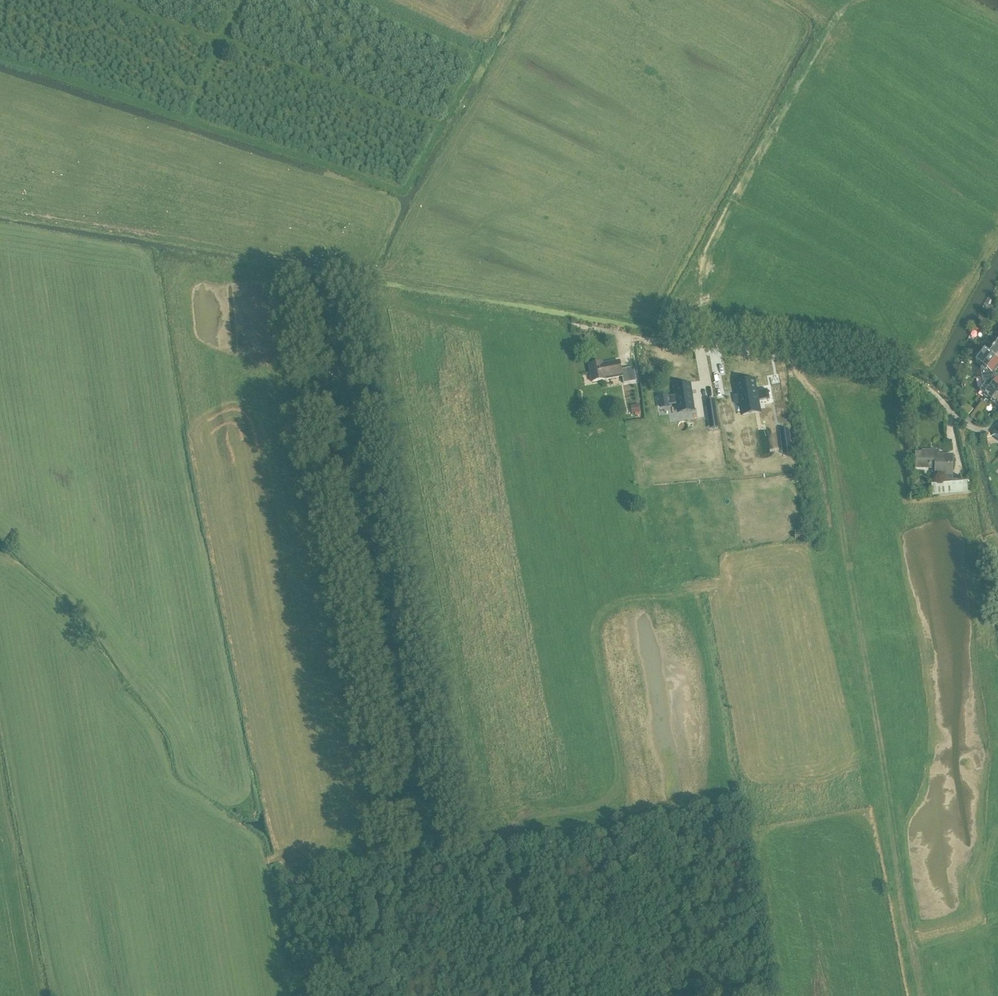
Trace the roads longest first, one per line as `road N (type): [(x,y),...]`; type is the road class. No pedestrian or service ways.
road 1 (track): [(432,848),(338,338)]
road 2 (track): [(389,995),(371,891),(412,851)]
road 3 (track): [(648,995),(614,836)]
road 4 (track): [(533,995),(508,848)]
road 5 (track): [(512,889),(443,845),(386,856)]

